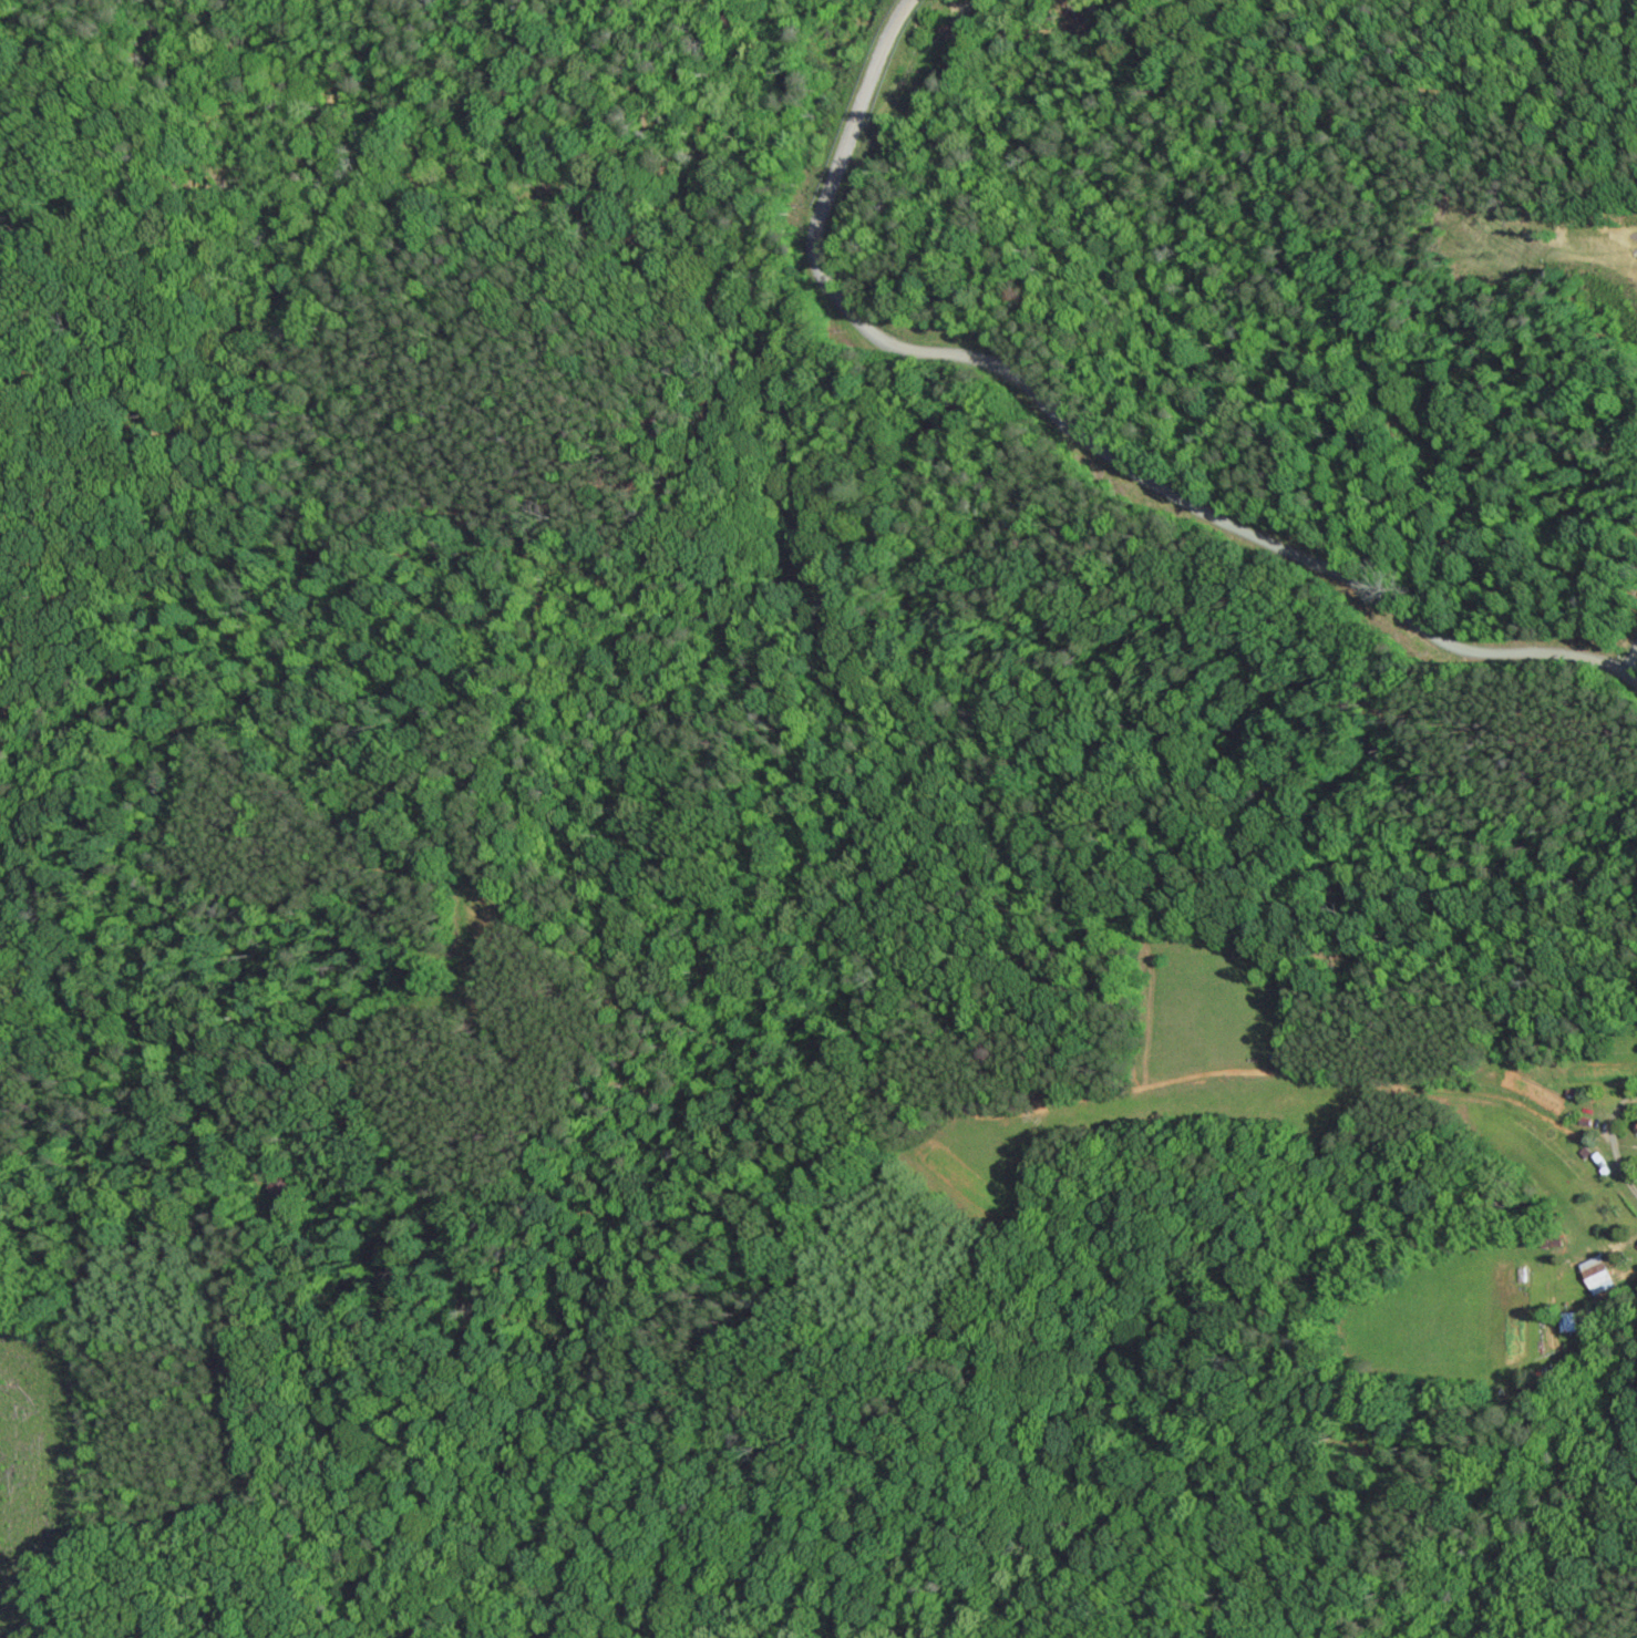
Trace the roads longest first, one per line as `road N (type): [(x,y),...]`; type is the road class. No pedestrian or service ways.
road 1 (residential): [(895,0),(820,219),(821,269),(848,316),(903,348),(1010,369),(1070,432),(1174,499),(1376,595),(1444,649),(1598,658),(1636,686)]

